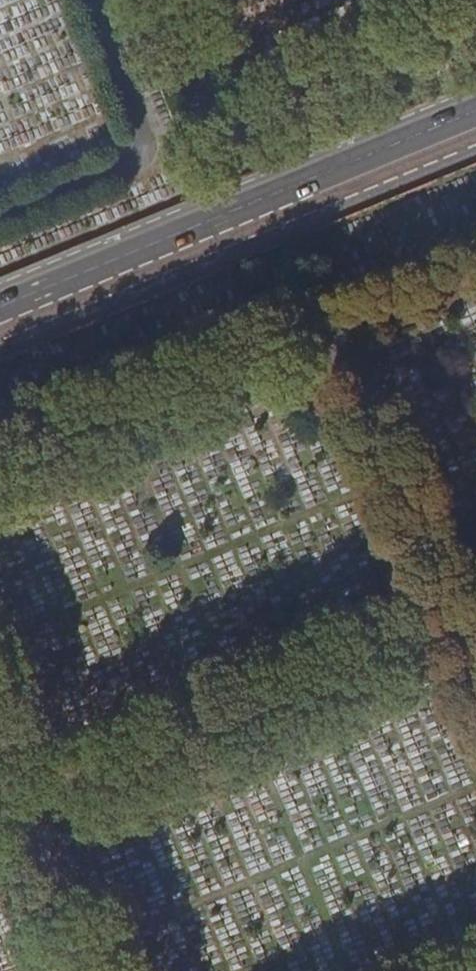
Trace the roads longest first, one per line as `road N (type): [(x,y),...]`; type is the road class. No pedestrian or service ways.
road 1 (secondary): [(475,111),(0,311)]

